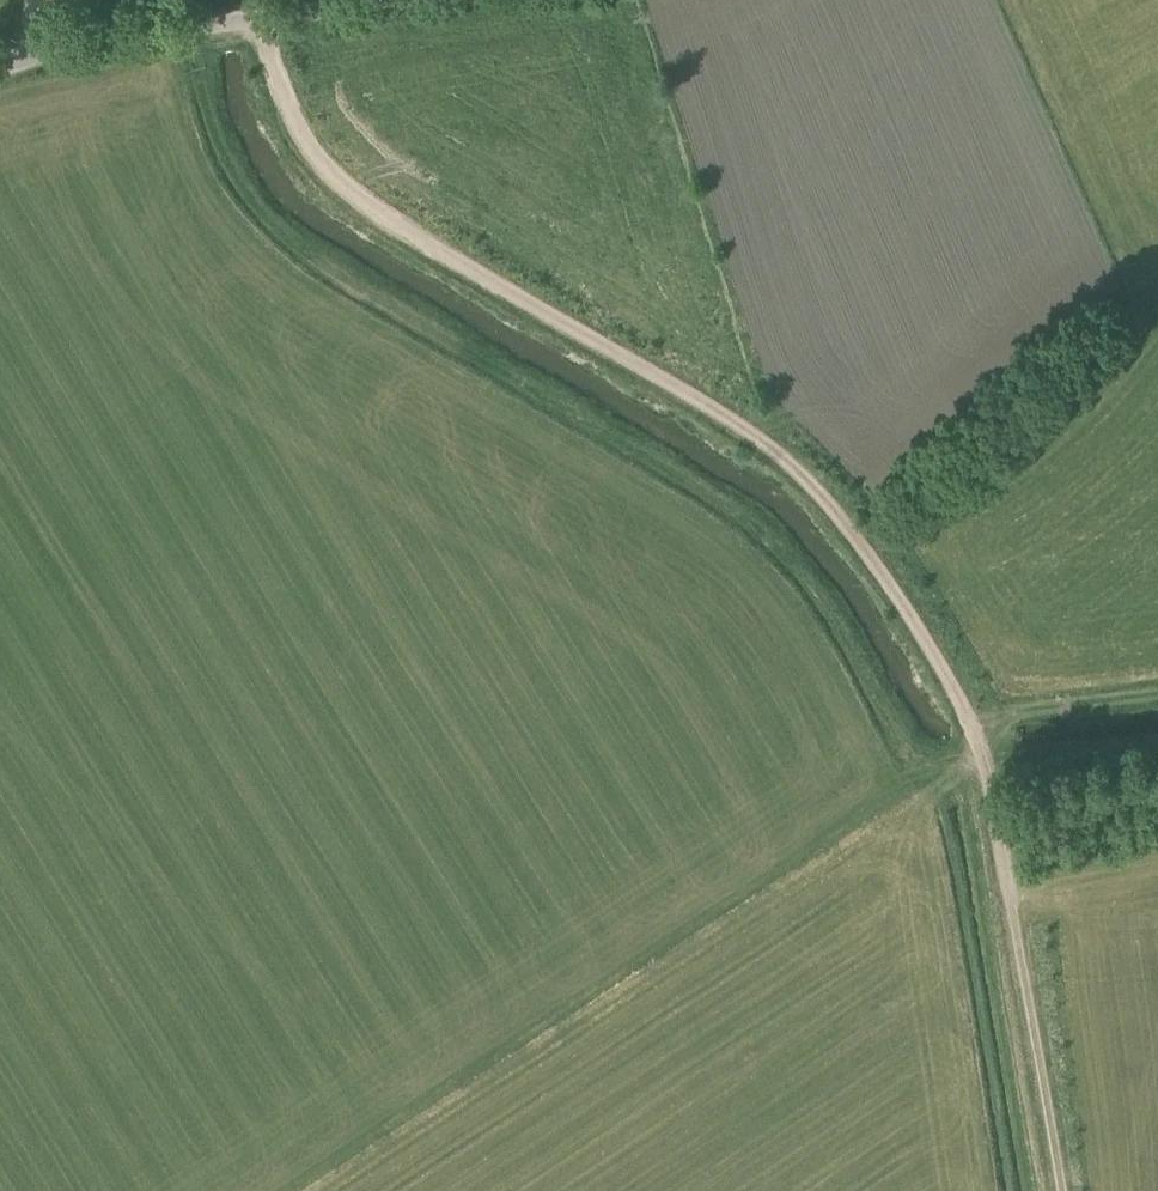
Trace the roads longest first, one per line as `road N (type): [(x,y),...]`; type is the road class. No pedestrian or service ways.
road 1 (track): [(969,720),(940,658),(870,553),(769,448),(336,186),(299,143),(259,16)]
road 2 (track): [(1059,1190),(969,720)]
road 3 (unclassified): [(0,66),(109,41),(377,0)]

